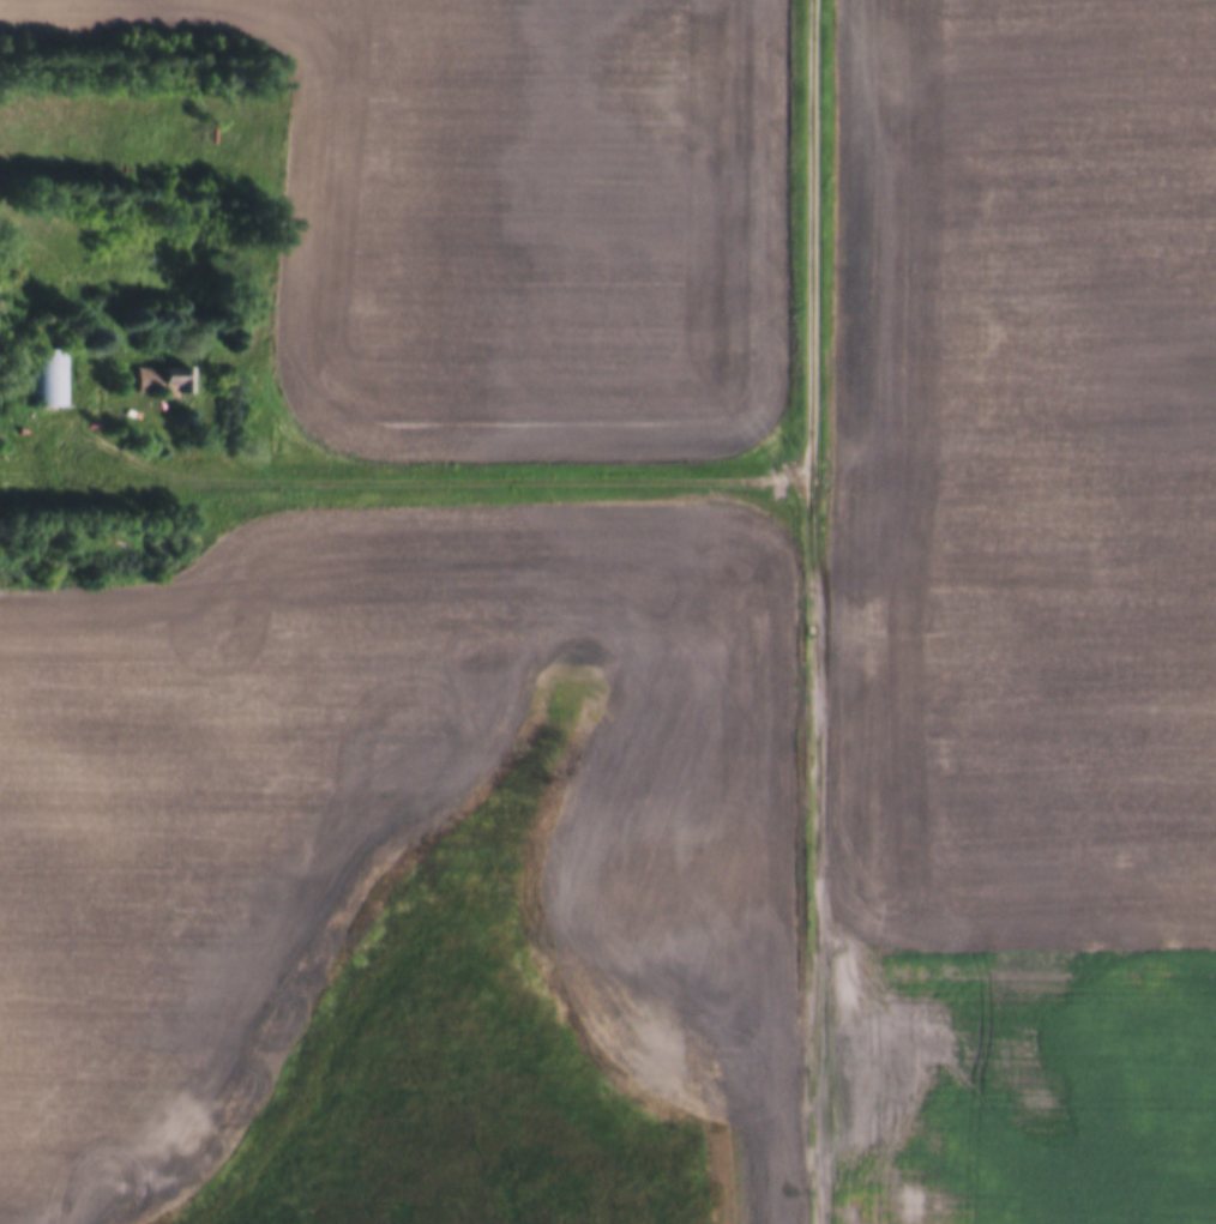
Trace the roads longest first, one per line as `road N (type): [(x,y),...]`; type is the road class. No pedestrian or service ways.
road 1 (track): [(809,1223),(812,478)]

